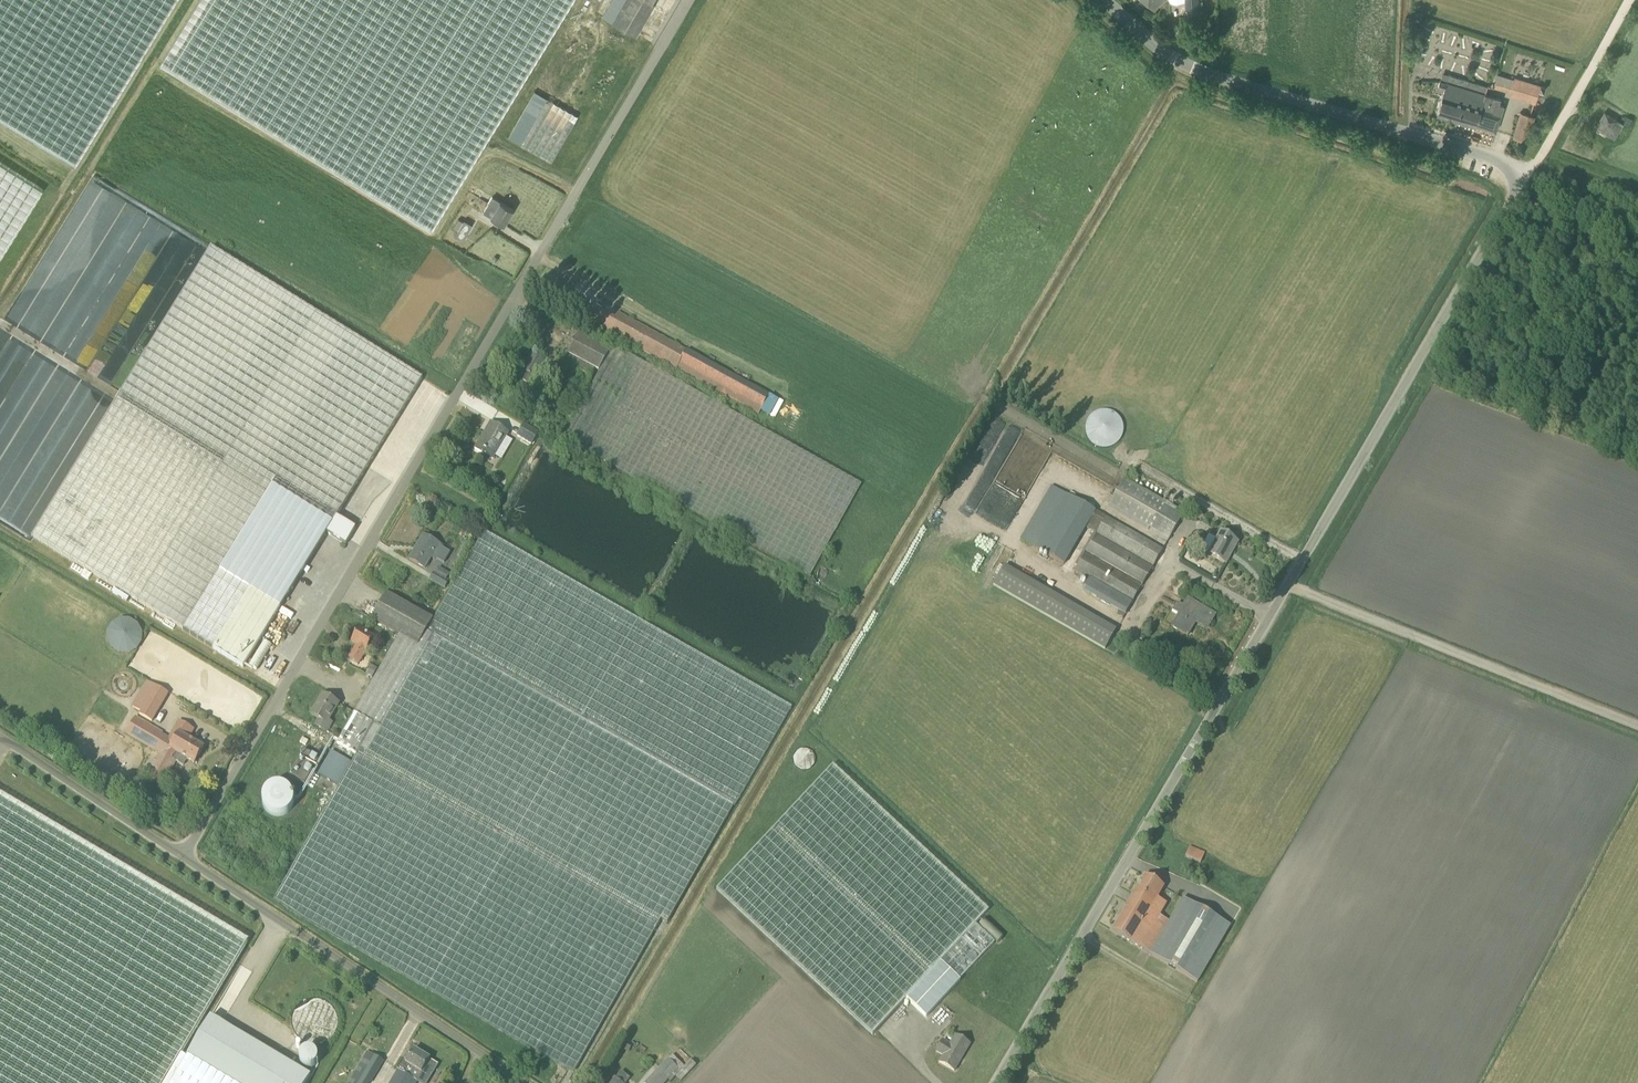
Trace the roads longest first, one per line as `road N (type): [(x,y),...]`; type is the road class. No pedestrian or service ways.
road 1 (unclassified): [(997,1082),(1525,176),(1499,161),(1181,62),(1105,0)]
road 2 (unclassified): [(190,861),(693,0)]
road 3 (unclassified): [(525,1082),(190,861)]
road 4 (track): [(1288,585),(1637,725)]
road 5 (unclassified): [(190,861),(0,734)]
road 6 (track): [(1631,0),(1525,176)]
road 7 (track): [(1637,289),(1566,427)]
road 8 (track): [(1517,194),(1637,267)]

